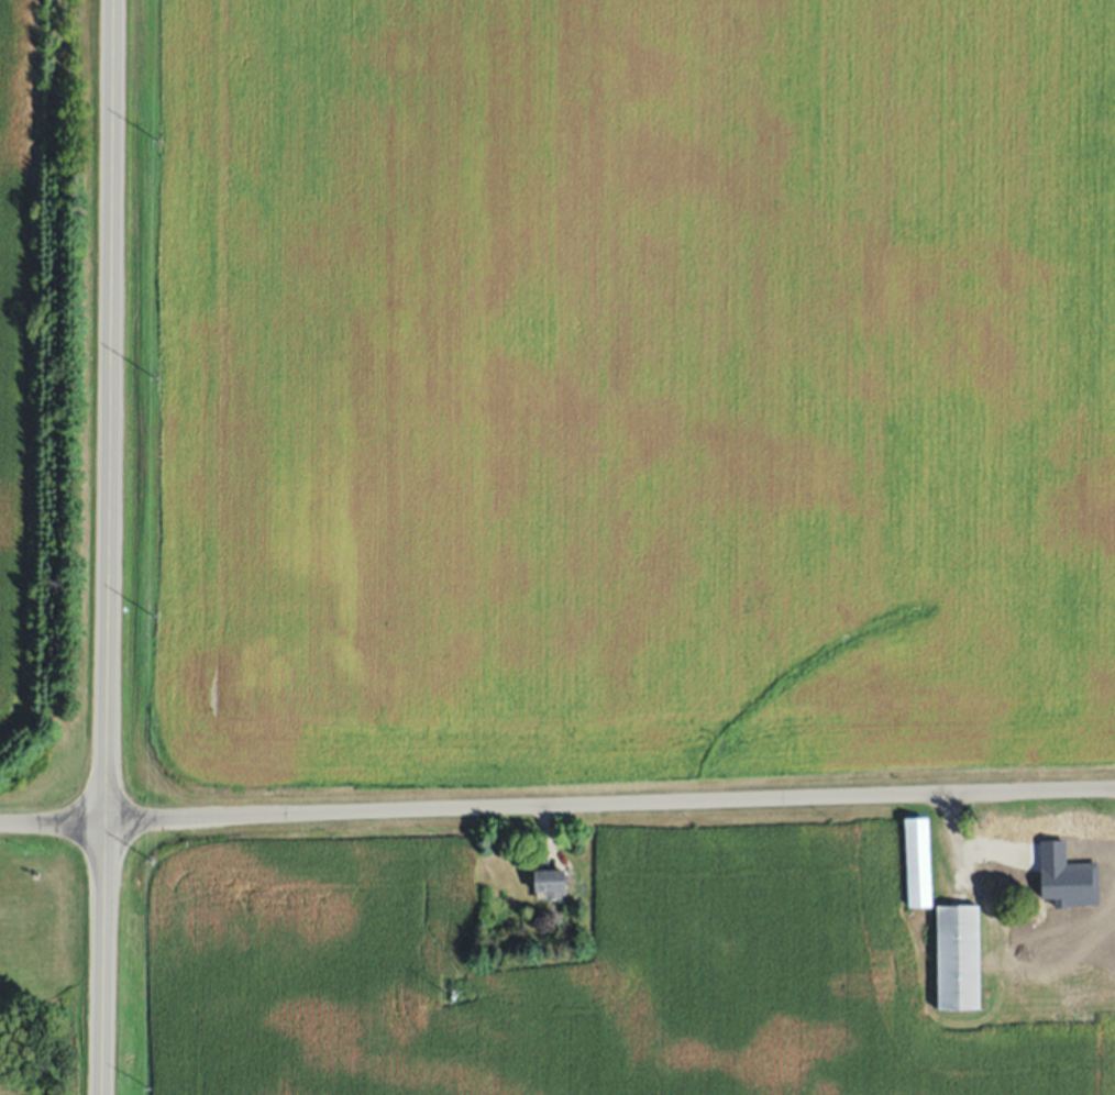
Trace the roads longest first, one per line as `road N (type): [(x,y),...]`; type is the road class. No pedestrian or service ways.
road 1 (residential): [(0,825),(1114,789)]
road 2 (primary): [(101,1094),(112,0)]

